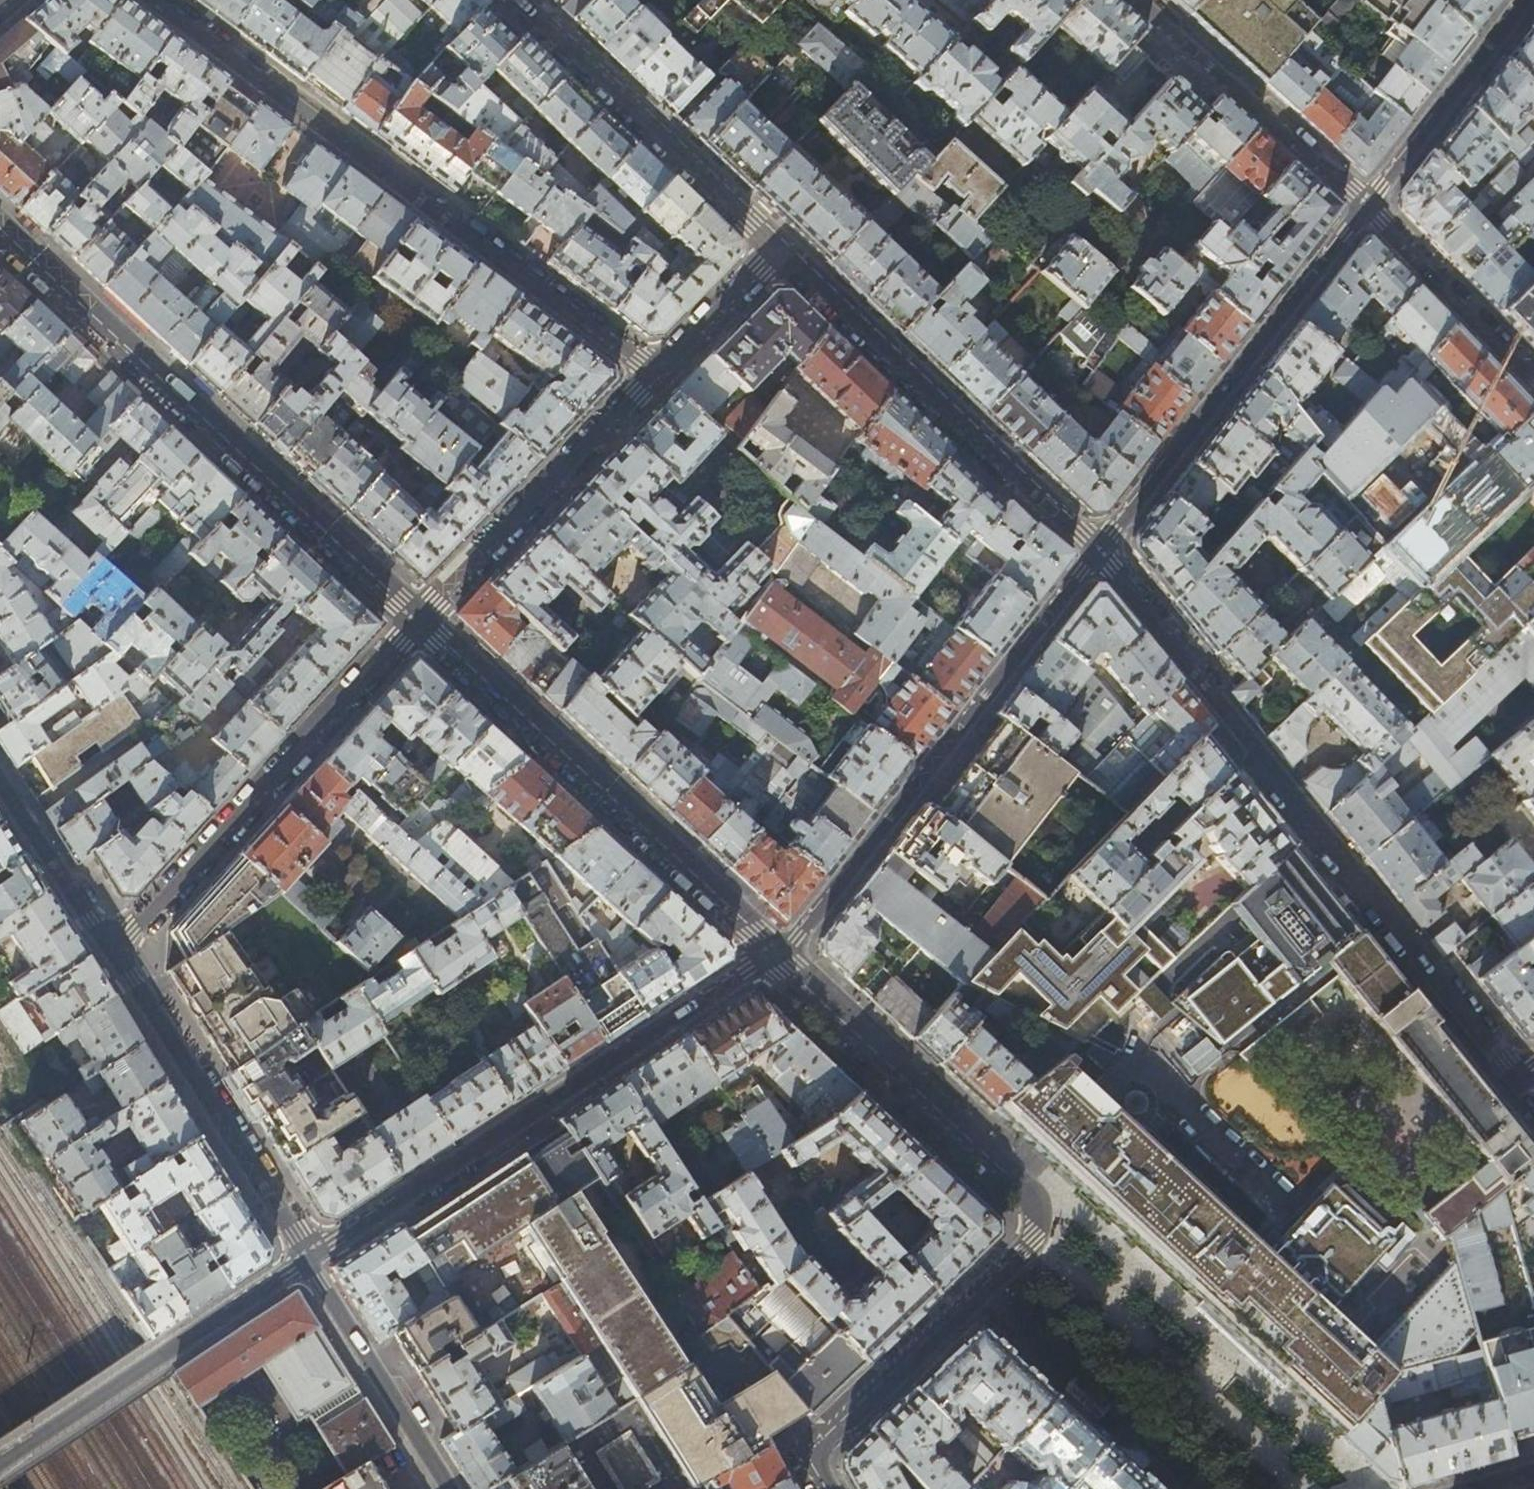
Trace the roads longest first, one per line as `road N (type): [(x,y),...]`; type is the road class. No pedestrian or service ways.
road 1 (residential): [(818,1488),(807,1470),(811,1445),(1028,1243),(1040,1212),(775,953)]
road 2 (residential): [(1096,557),(1513,1077)]
road 3 (residential): [(656,375),(157,0)]
road 4 (residential): [(417,621),(0,232)]
road 5 (residential): [(309,1262),(775,953)]
road 6 (residential): [(775,953),(795,938),(1096,557)]
road 7 (residential): [(775,953),(417,621)]
road 8 (residential): [(417,621),(113,950)]
road 9 (residential): [(1096,557),(1368,204)]
road 10 (residential): [(775,248),(1096,557)]
road 11 (residential): [(113,950),(309,1262)]
road 12 (residential): [(520,0),(775,248)]
road 13 (residential): [(656,375),(417,621)]
road 14 (residential): [(1368,204),(1140,0)]
road 15 (residential): [(309,1262),(452,1488)]
road 16 (residential): [(1368,204),(1524,0)]
road 17 (residential): [(1533,380),(1368,204)]
road 18 (residential): [(0,786),(113,950)]
road 19 (residential): [(143,1372),(309,1262)]
road 20 (residential): [(775,248),(656,375)]
road 21 (unclassified): [(0,1467),(143,1372)]

